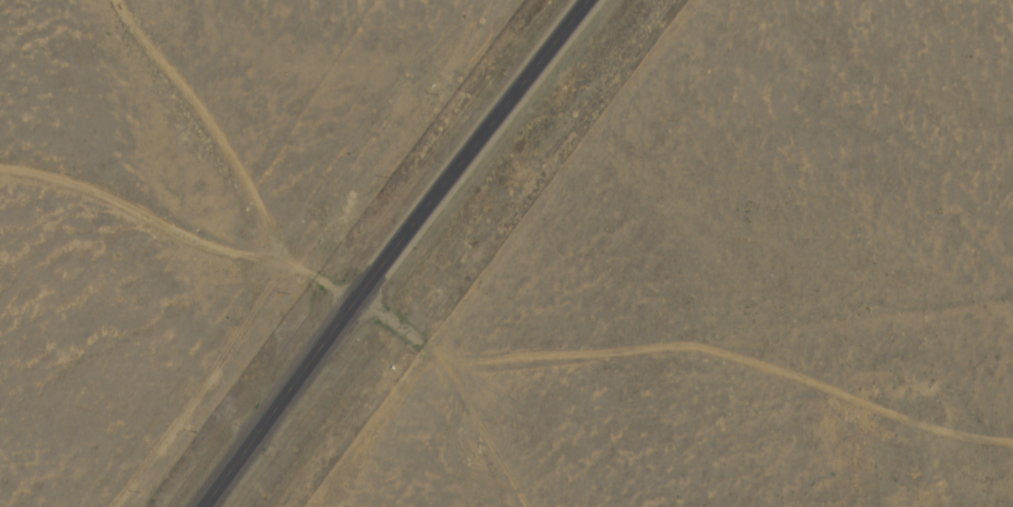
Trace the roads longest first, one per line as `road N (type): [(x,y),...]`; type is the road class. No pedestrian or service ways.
road 1 (residential): [(356,299),(443,359),(686,349),(920,431),(1012,447)]
road 2 (primary): [(588,0),(202,506)]
road 3 (residential): [(351,305),(156,198),(124,75),(83,0)]

